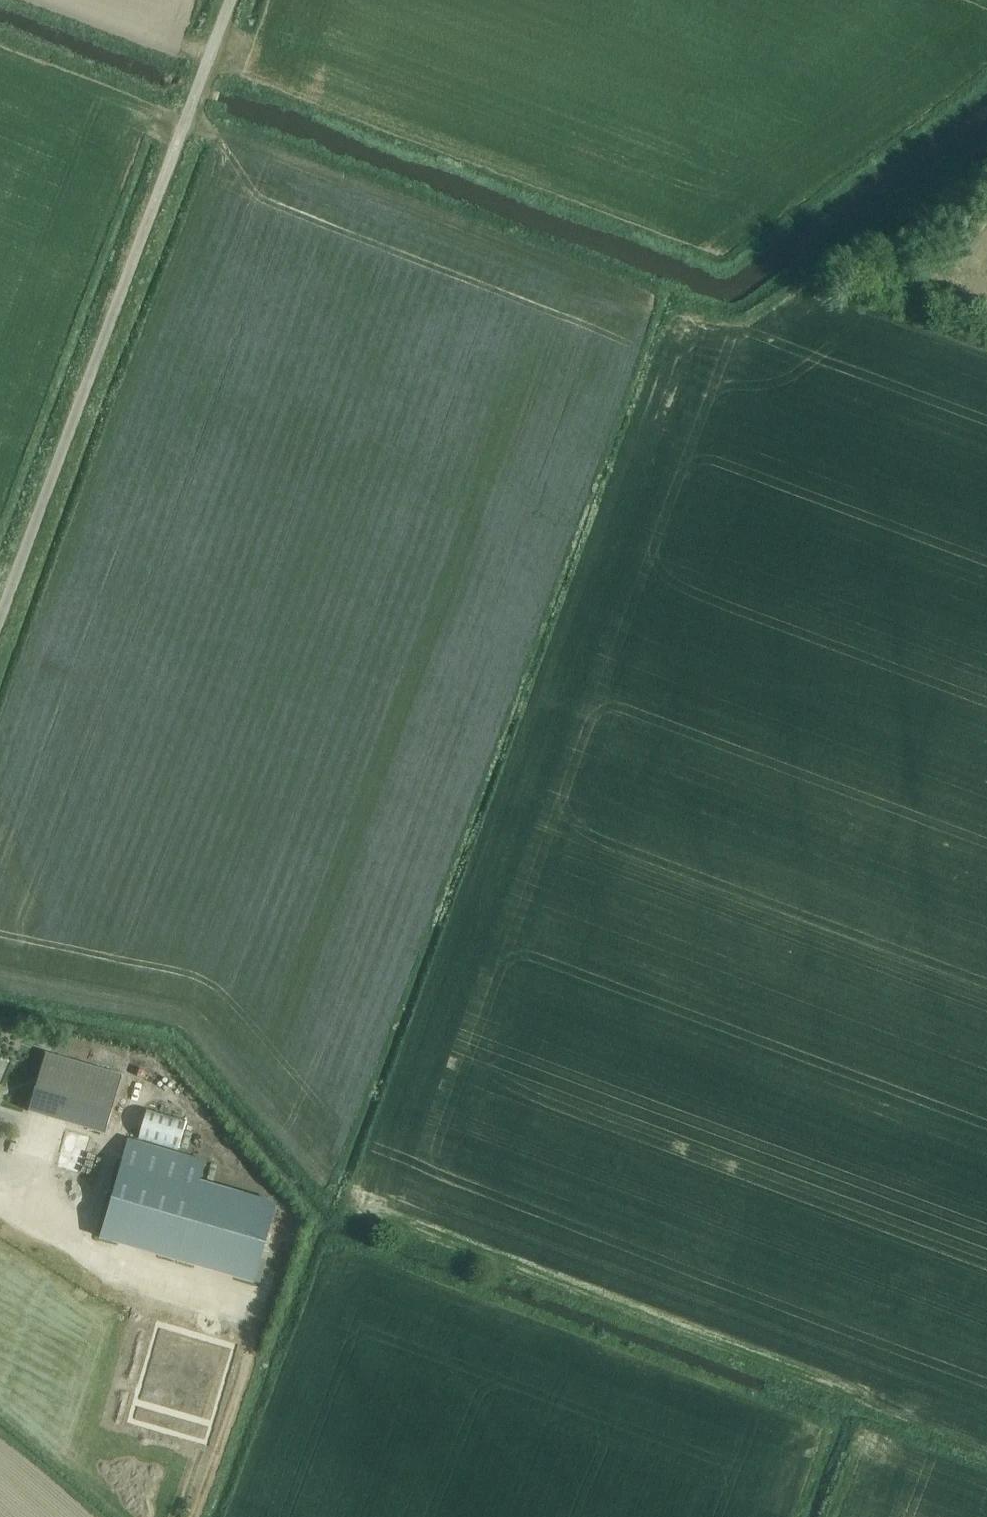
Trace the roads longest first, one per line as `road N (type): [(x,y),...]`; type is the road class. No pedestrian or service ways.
road 1 (unclassified): [(0,617),(230,0)]

